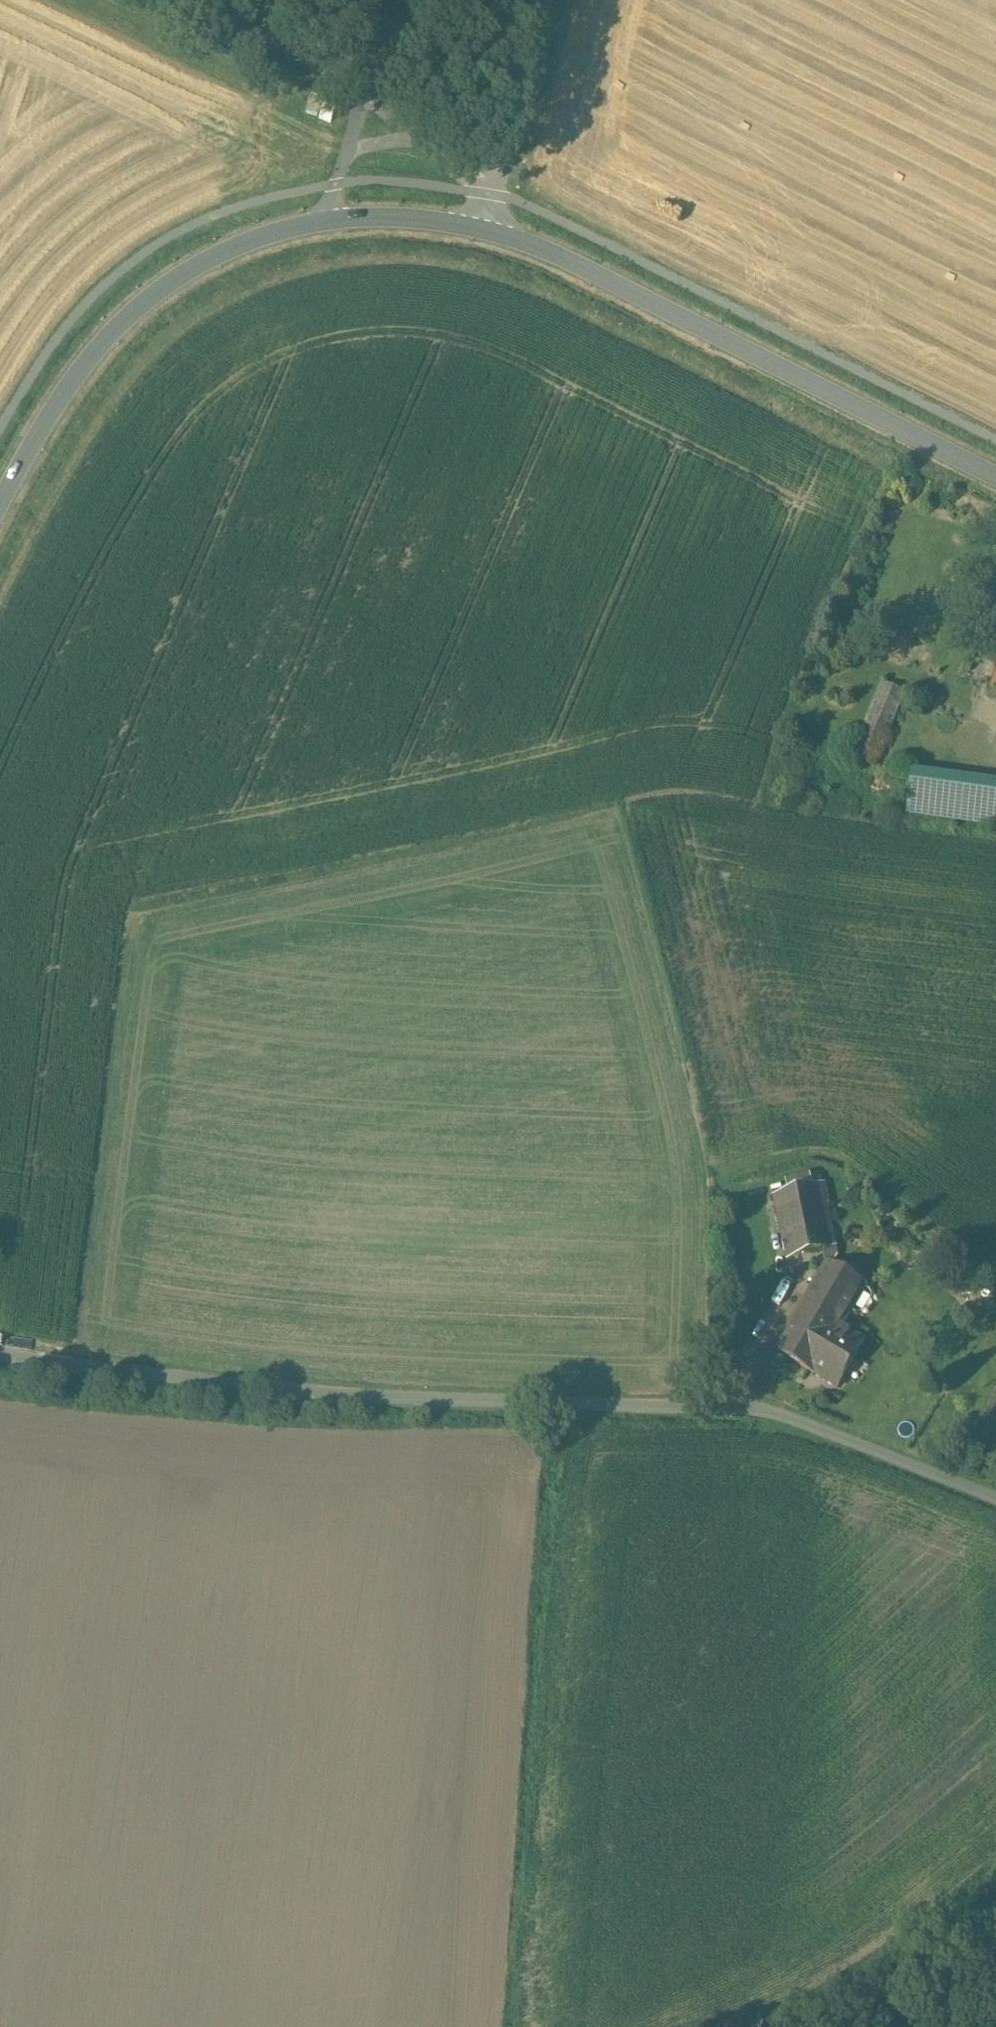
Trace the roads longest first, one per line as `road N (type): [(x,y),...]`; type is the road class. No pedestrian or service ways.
road 1 (tertiary): [(0,503),(75,374),(144,300),(254,239),(367,218),(426,220),(541,247),(995,475)]
road 2 (unclassified): [(0,1355),(278,1400),(758,1410),(995,1492)]
road 3 (unclassified): [(183,0),(353,82),(487,202)]

